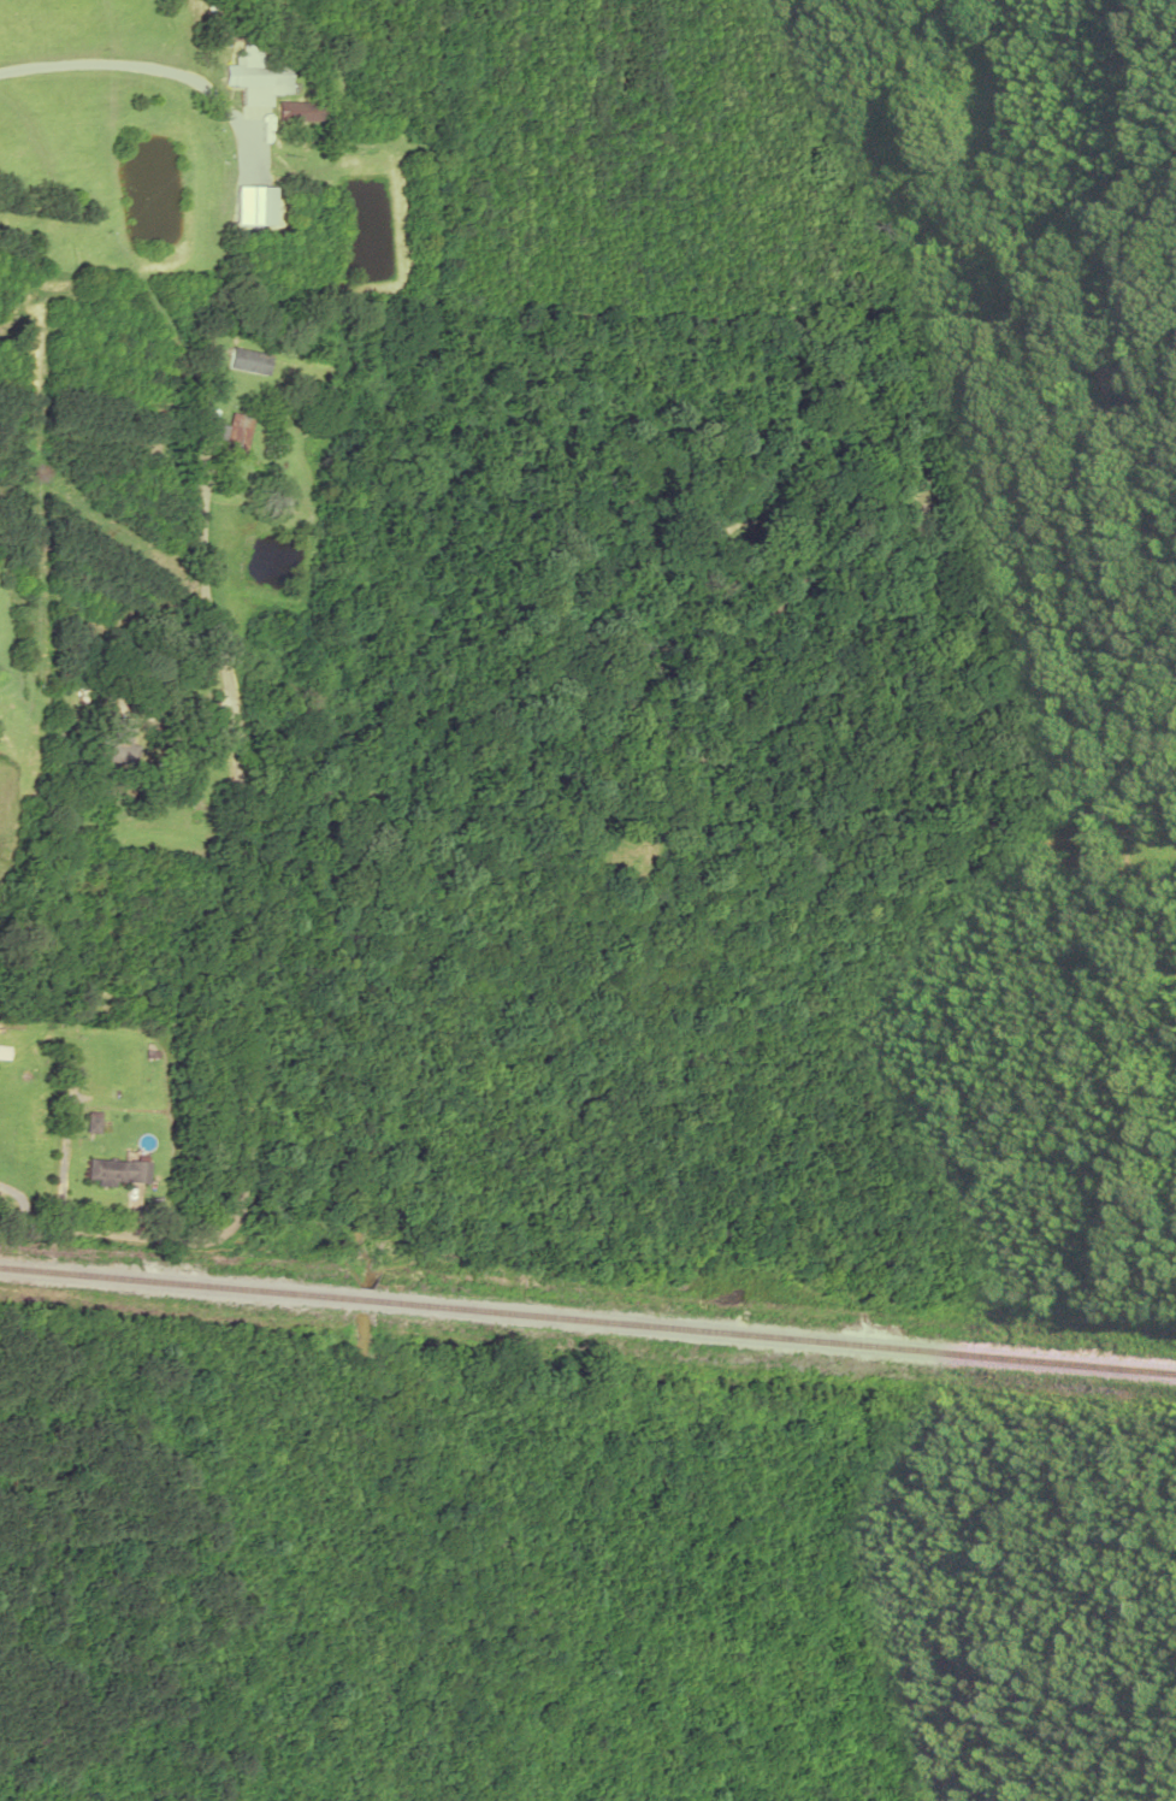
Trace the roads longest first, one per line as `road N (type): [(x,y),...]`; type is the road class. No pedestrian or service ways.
road 1 (residential): [(0,1228),(208,1245),(231,1227),(241,1204),(240,773),(200,551),(205,479),(191,314)]

